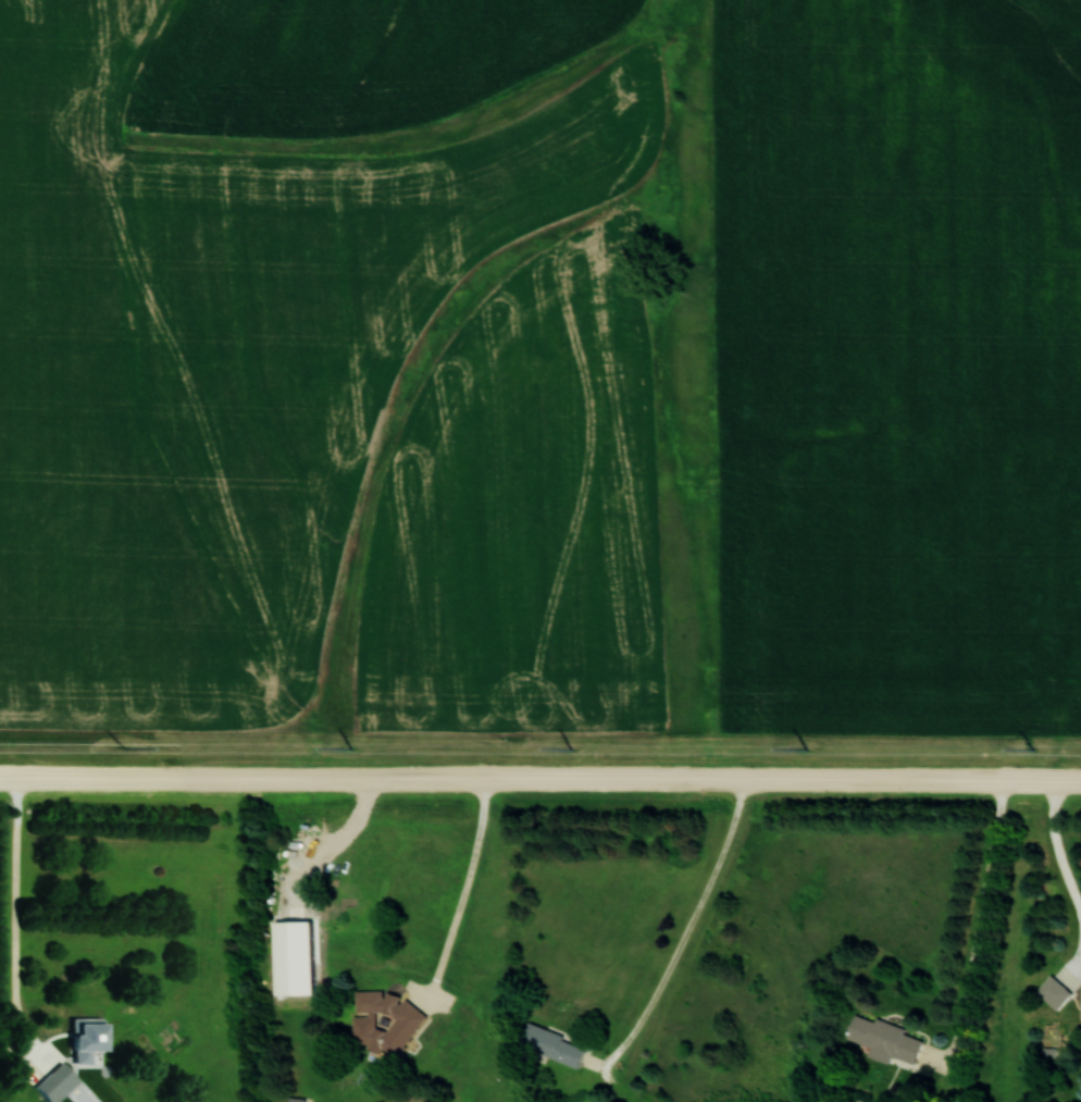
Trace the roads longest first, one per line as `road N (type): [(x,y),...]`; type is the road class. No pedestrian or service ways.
road 1 (residential): [(1080,780),(0,778)]

